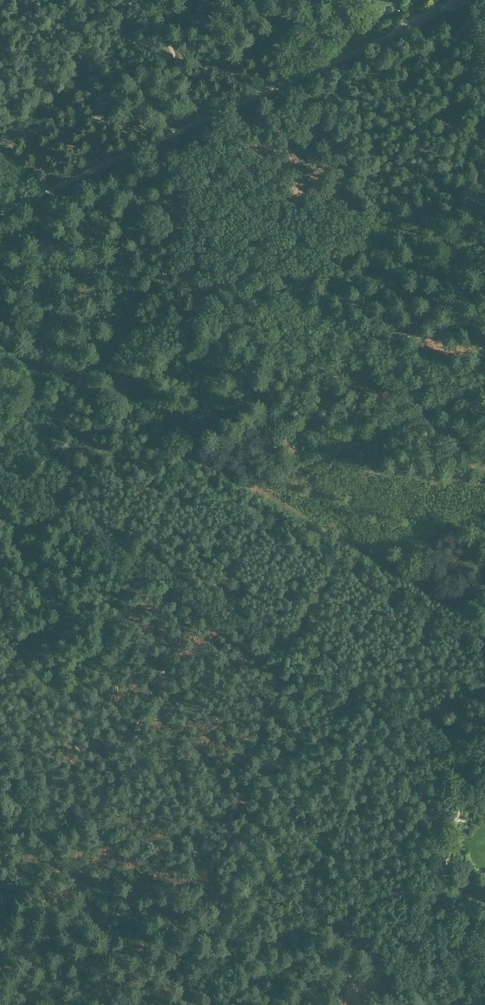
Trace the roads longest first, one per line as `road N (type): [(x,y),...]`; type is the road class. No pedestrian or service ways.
road 1 (track): [(156,0),(222,184),(211,209),(216,228),(306,253),(360,316),(448,355),(484,408)]
road 2 (track): [(45,376),(484,626)]
road 3 (track): [(484,201),(59,384)]
road 4 (track): [(476,0),(165,140)]
road 5 (track): [(247,490),(474,392)]
road 6 (track): [(165,140),(0,215)]
road 7 (track): [(0,138),(117,122),(165,140)]

